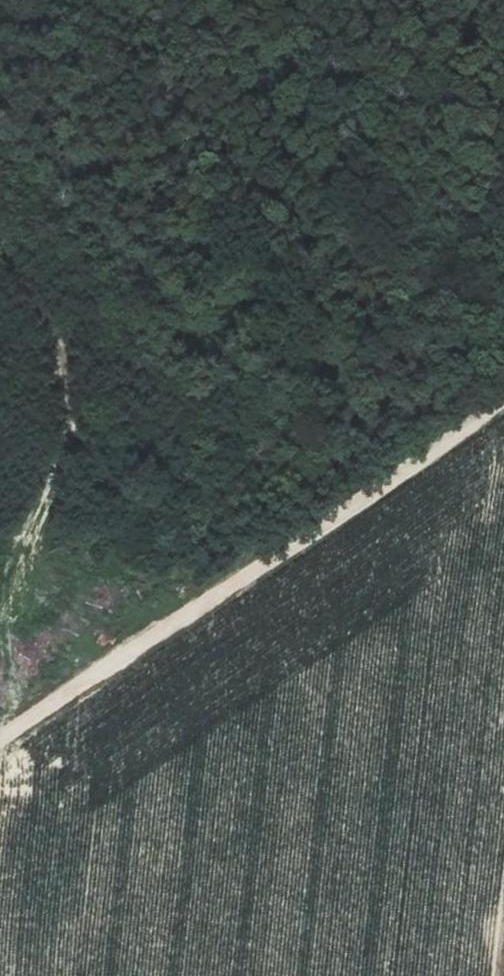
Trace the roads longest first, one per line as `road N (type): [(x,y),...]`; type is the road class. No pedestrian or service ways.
road 1 (track): [(503,401),(0,739)]
road 2 (track): [(52,704),(26,545),(70,443),(61,333),(0,244)]

